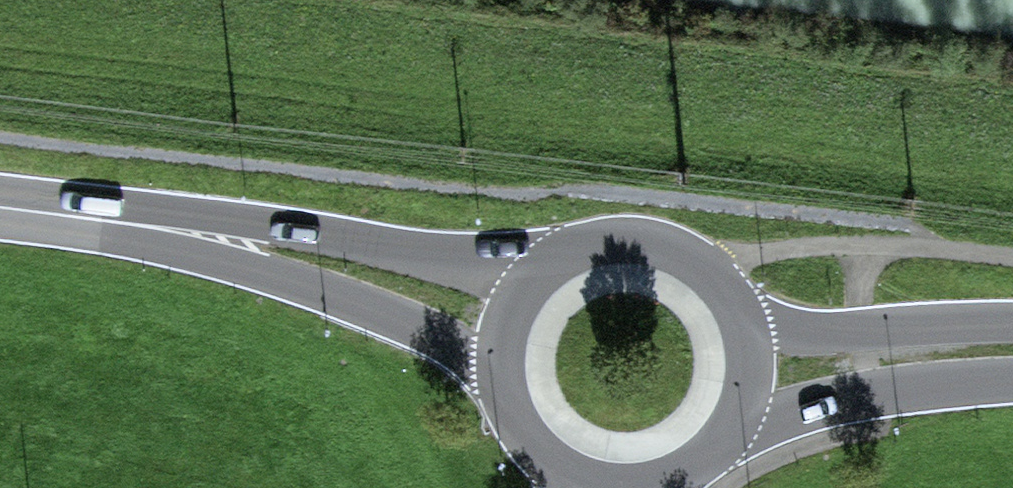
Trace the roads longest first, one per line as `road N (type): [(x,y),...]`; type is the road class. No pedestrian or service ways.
road 1 (primary): [(531,273),(220,234)]
road 2 (primary): [(220,234),(496,361)]
road 3 (primary): [(737,414),(871,390),(1012,379)]
road 4 (primary): [(1012,327),(745,327)]
road 5 (primary): [(745,327),(729,292),(671,244),(596,237),(531,273)]
road 6 (primary): [(0,208),(220,234)]
road 7 (primary): [(496,361),(516,428),(569,474),(603,485)]
road 8 (primary): [(603,485),(643,485),(682,472),(714,447),(737,414)]

